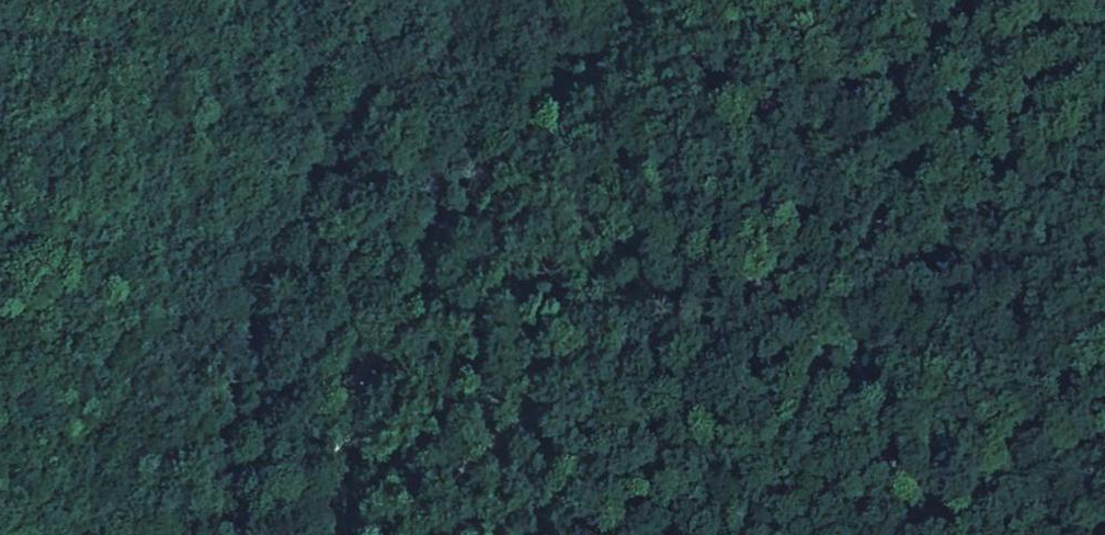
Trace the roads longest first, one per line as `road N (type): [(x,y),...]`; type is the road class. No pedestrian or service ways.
road 1 (track): [(346,534),(341,505),(427,272),(670,0)]

